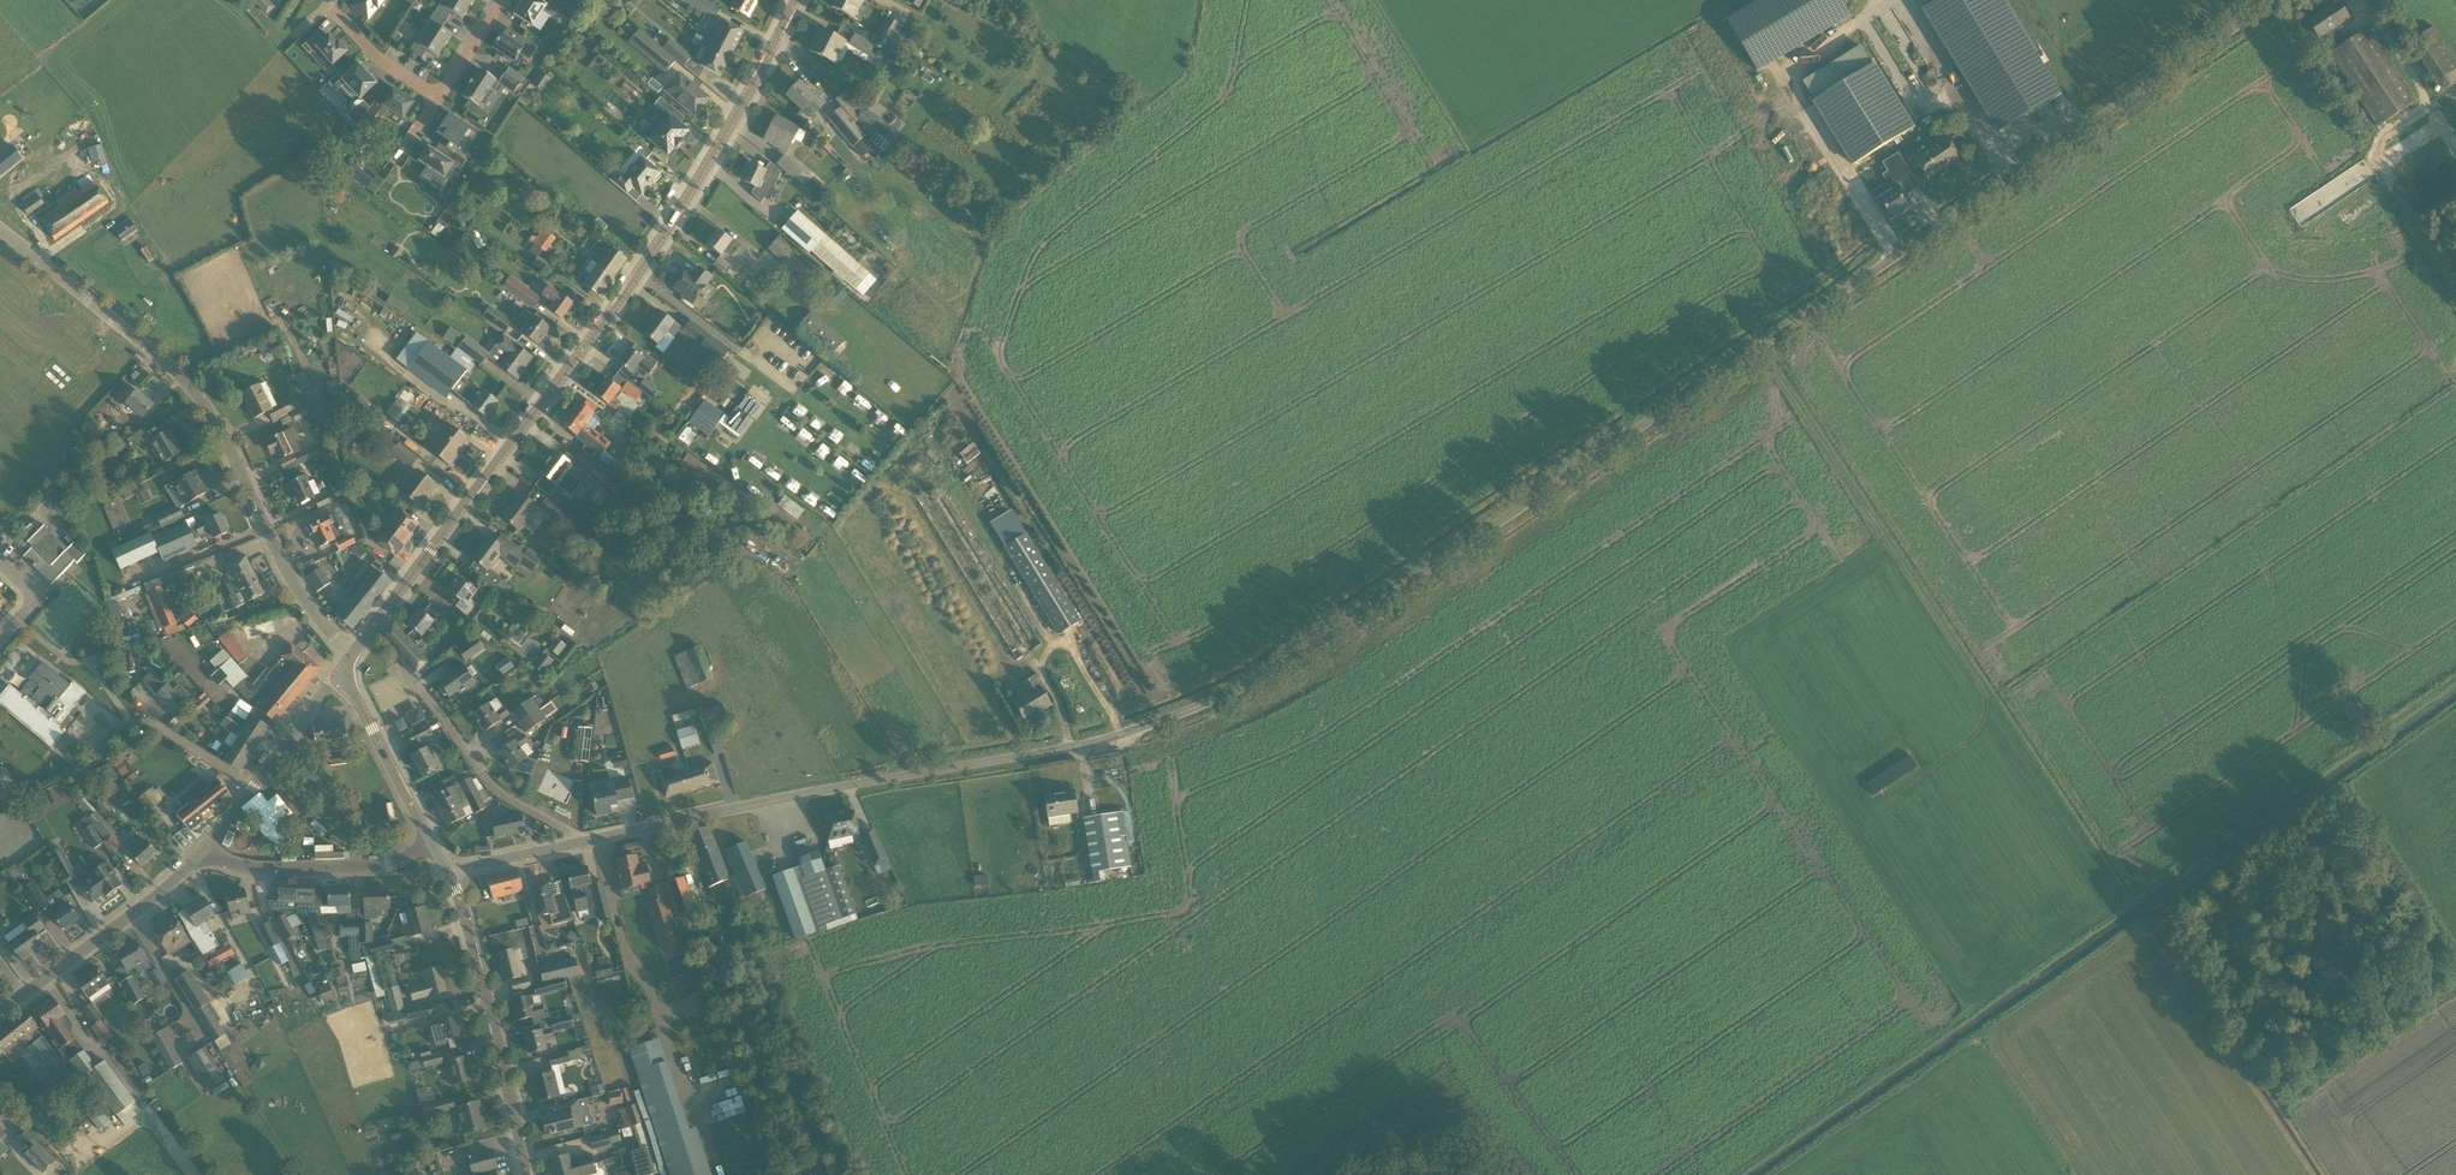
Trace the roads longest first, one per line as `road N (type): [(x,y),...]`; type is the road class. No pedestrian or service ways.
road 1 (unclassified): [(2277,0),(1281,665),(1090,743),(759,801),(587,842)]
road 2 (tertiary): [(353,657),(670,228),(797,0)]
road 3 (residential): [(353,657),(312,610),(216,421),(180,374),(0,231)]
road 4 (tertiary): [(530,1174),(449,874)]
road 5 (unclassified): [(0,1011),(205,851)]
road 6 (unclassified): [(587,842),(497,790),(405,676)]
road 7 (unclassified): [(205,851),(246,868),(363,868),(389,865),(432,844)]
road 8 (unclassified): [(205,851),(328,687),(348,676)]
road 9 (tertiary): [(432,844),(348,676)]
road 10 (residential): [(438,97),(383,63),(328,6)]
road 11 (unclassified): [(587,842),(449,874)]

